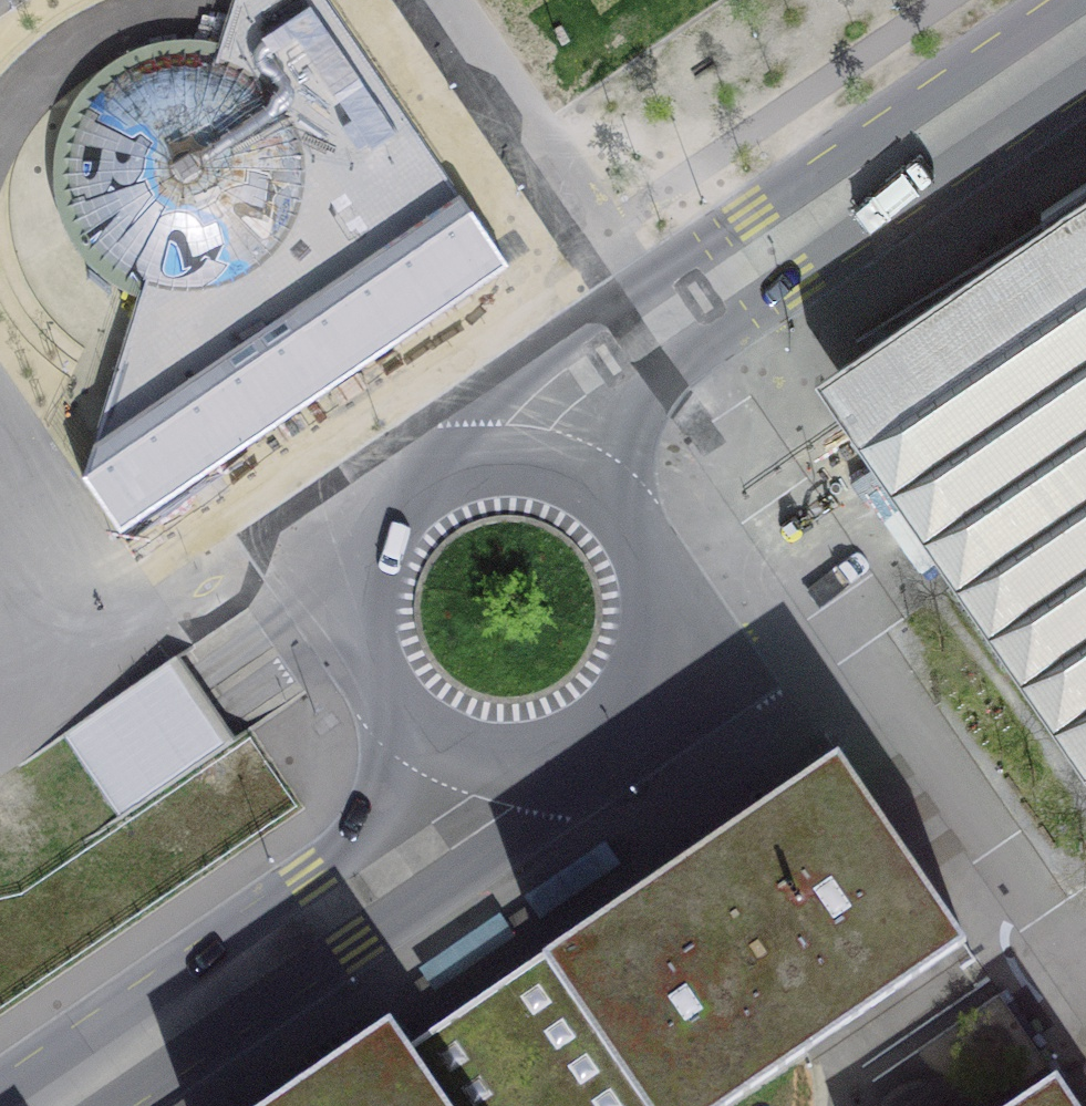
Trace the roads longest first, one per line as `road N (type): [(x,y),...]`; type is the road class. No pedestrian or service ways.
road 1 (residential): [(648,607),(746,683),(822,697),(893,694),(1085,970)]
road 2 (secondary): [(469,747),(364,890),(53,1105)]
road 3 (secondary): [(651,330),(1085,34)]
road 4 (residential): [(651,330),(428,0)]
road 5 (residential): [(106,769),(300,634),(368,607)]
road 6 (residential): [(796,859),(643,649)]
road 7 (secondary): [(550,480),(500,474),(451,485),(409,514),(381,555),(368,607)]
road 8 (secondary): [(469,747),(513,752),(556,744),(595,722),(625,690),(643,649)]
road 9 (secondary): [(550,480),(559,433),(589,373),(651,330)]
road 10 (secondary): [(368,607),(374,653),(394,694),(427,727),(469,747)]
road 11 (secondary): [(648,607),(640,565),(619,528),(588,498),(550,480)]

